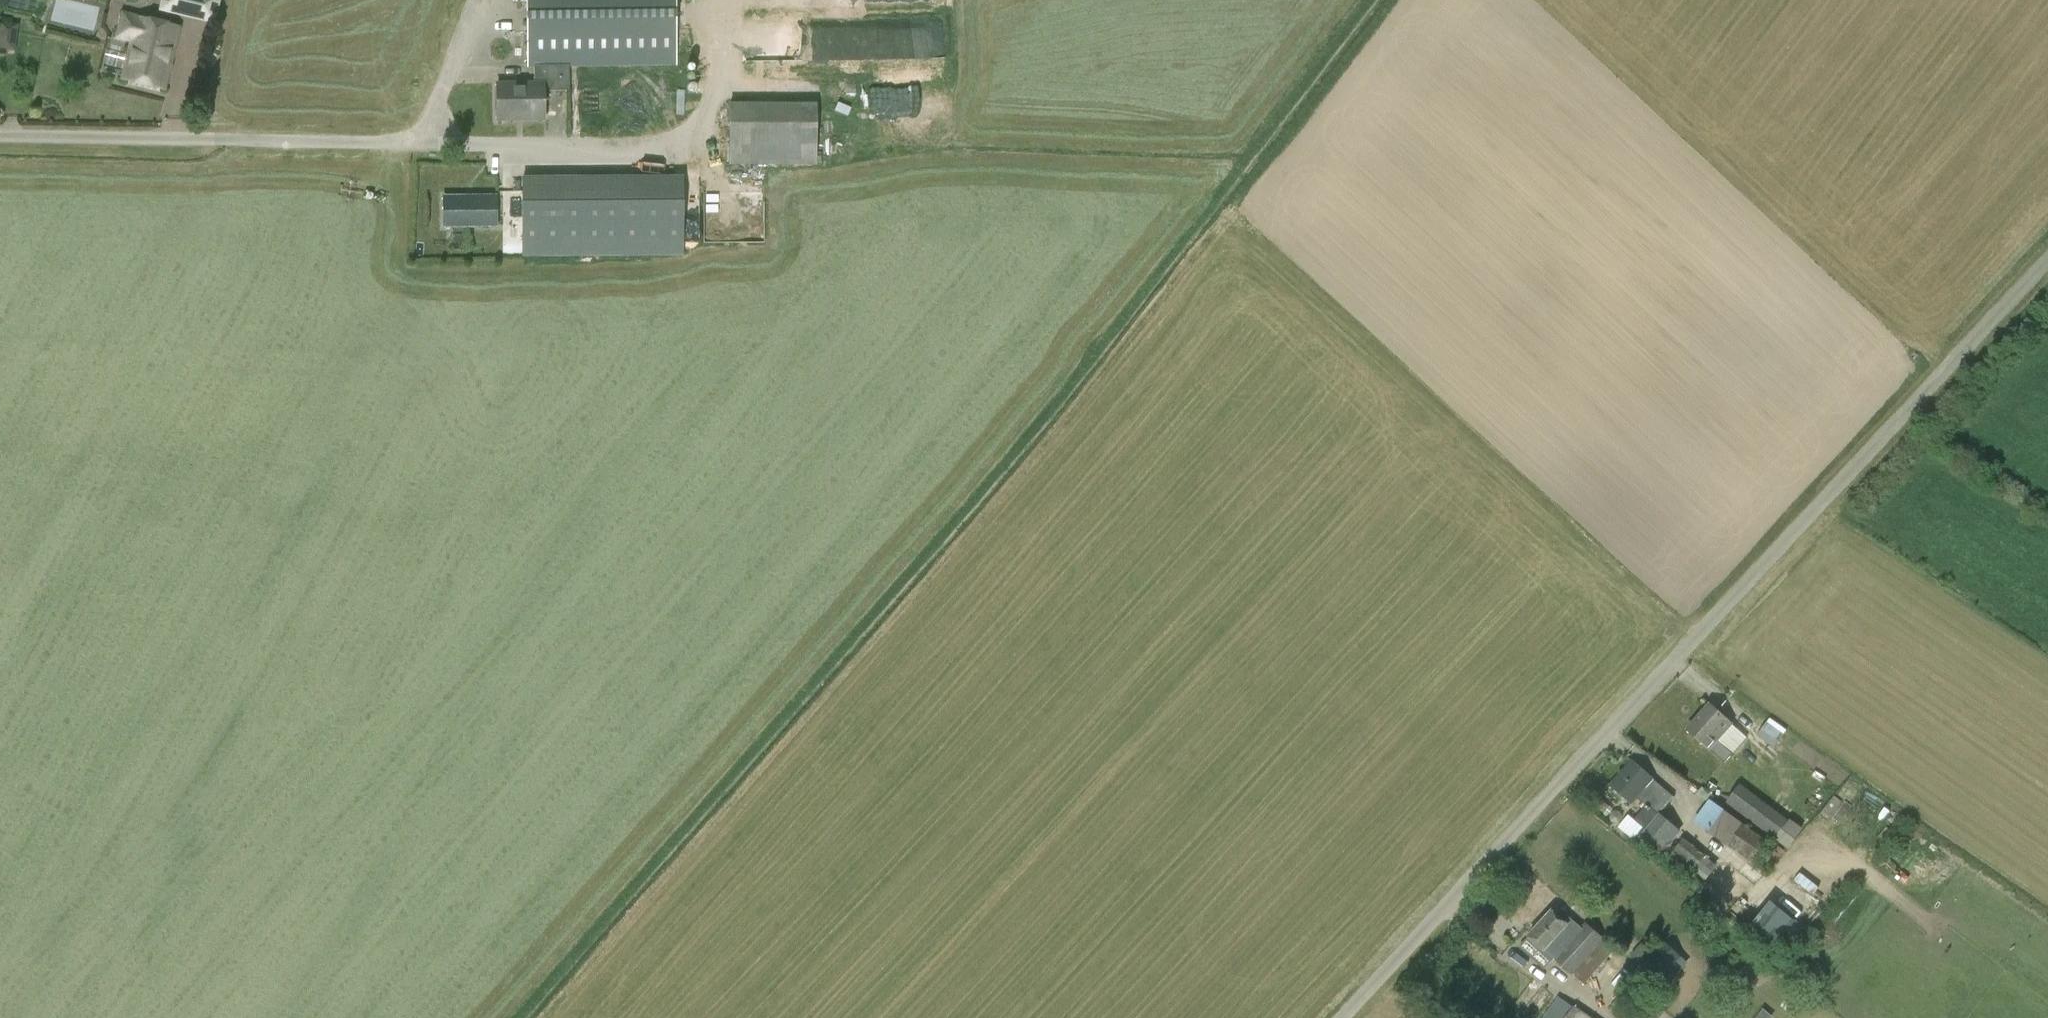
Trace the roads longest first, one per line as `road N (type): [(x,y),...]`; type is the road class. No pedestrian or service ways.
road 1 (unclassified): [(1342,1017),(2047,257)]
road 2 (unclassified): [(0,135),(420,143)]

